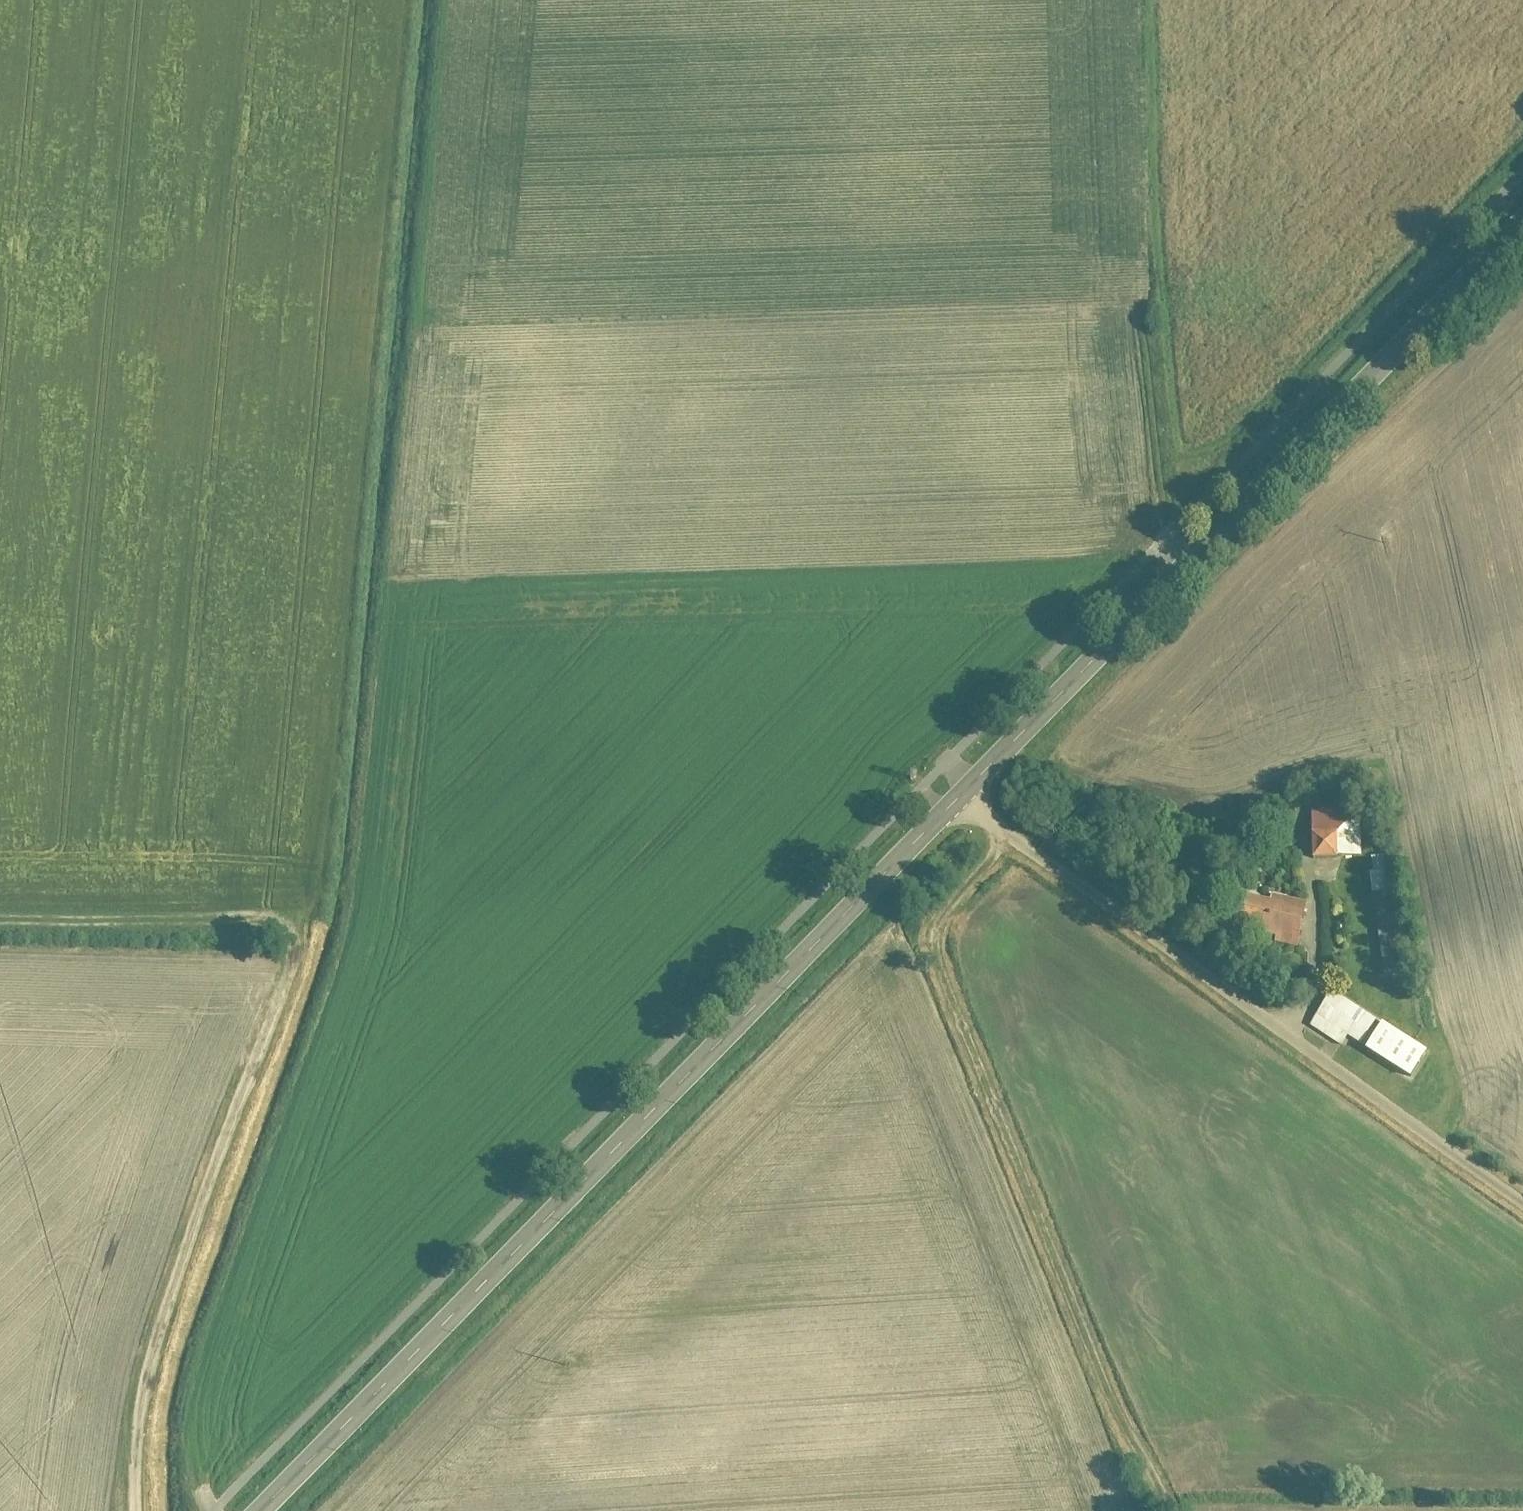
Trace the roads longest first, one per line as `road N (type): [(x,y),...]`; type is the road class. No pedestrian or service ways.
road 1 (tertiary): [(967,772),(268,1510)]
road 2 (track): [(138,1510),(149,1375),(298,938),(0,930)]
road 3 (tertiary): [(1522,214),(967,772)]
road 4 (residential): [(1522,1200),(1217,983),(993,803),(967,772)]

